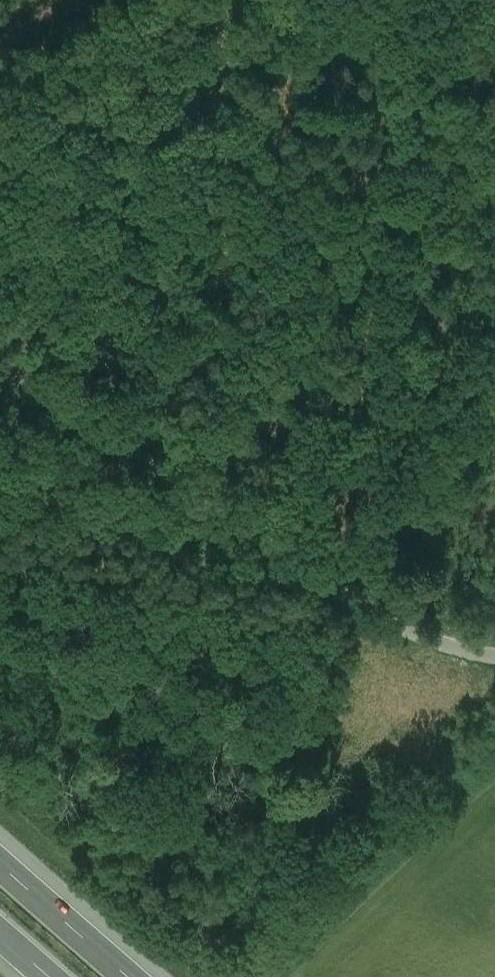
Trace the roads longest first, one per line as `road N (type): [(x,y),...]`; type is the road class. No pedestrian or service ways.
road 1 (unclassified): [(0,370),(76,412),(350,599),(410,631),(494,656)]
road 2 (motorway): [(126,976),(0,864)]
road 3 (track): [(0,302),(81,334),(103,376)]

